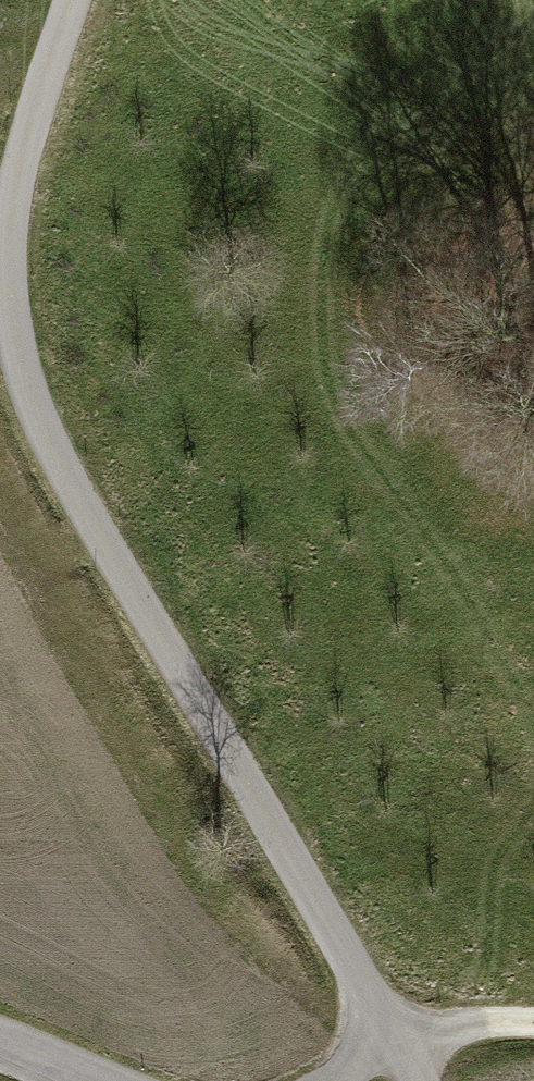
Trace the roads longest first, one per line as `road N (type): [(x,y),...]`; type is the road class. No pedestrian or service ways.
road 1 (motorway): [(457,1080),(415,781),(371,0)]
road 2 (motorway): [(39,0),(79,788),(120,1080)]
road 3 (track): [(533,1023),(384,1031)]

